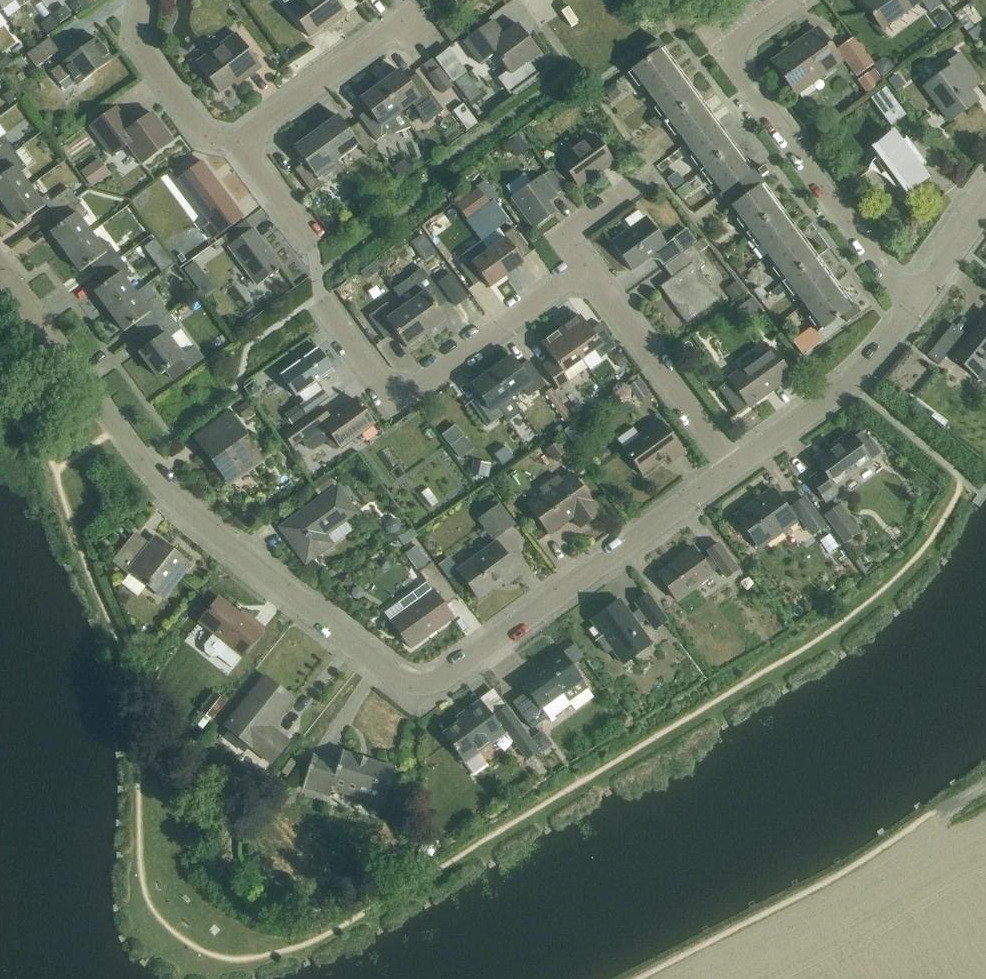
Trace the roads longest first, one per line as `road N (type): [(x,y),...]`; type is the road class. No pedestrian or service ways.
road 1 (residential): [(0,263),(180,500),(422,696),(735,471)]
road 2 (unclassified): [(639,978),(841,874),(985,785)]
road 3 (residential): [(911,309),(734,53),(791,0)]
road 4 (residential): [(585,263),(397,393),(321,300)]
road 5 (residential): [(735,471),(585,263)]
road 6 (residential): [(735,471),(870,359),(911,309)]
road 7 (residential): [(413,20),(245,146)]
road 8 (residential): [(245,146),(211,136),(141,47),(145,0)]
road 9 (residential): [(585,263),(566,236),(649,175)]
road 10 (residential): [(911,309),(985,196)]

